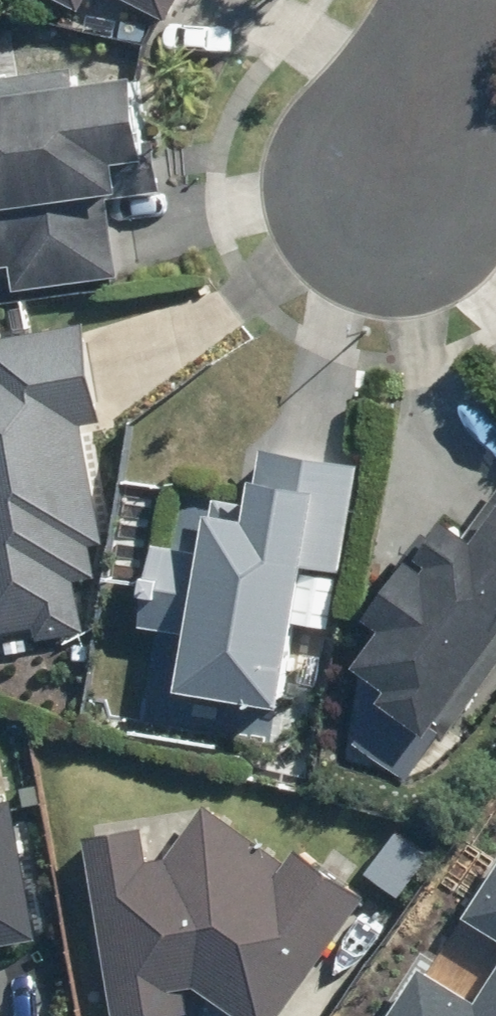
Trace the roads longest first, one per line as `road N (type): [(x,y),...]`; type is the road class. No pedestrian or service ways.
road 1 (residential): [(390,187),(441,0)]

